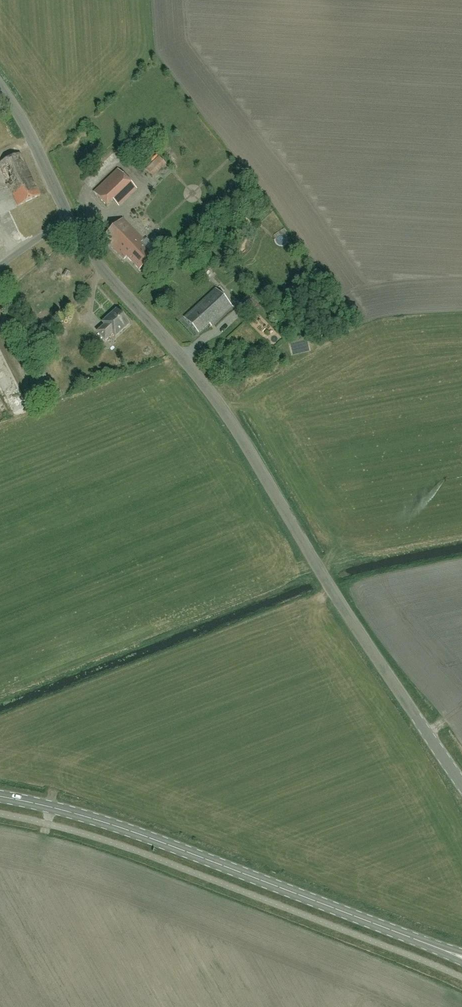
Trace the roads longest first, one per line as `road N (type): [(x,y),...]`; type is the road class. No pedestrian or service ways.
road 1 (tertiary): [(461,785),(230,423),(89,254),(0,87)]
road 2 (secondary): [(447,951),(97,820),(0,797)]

